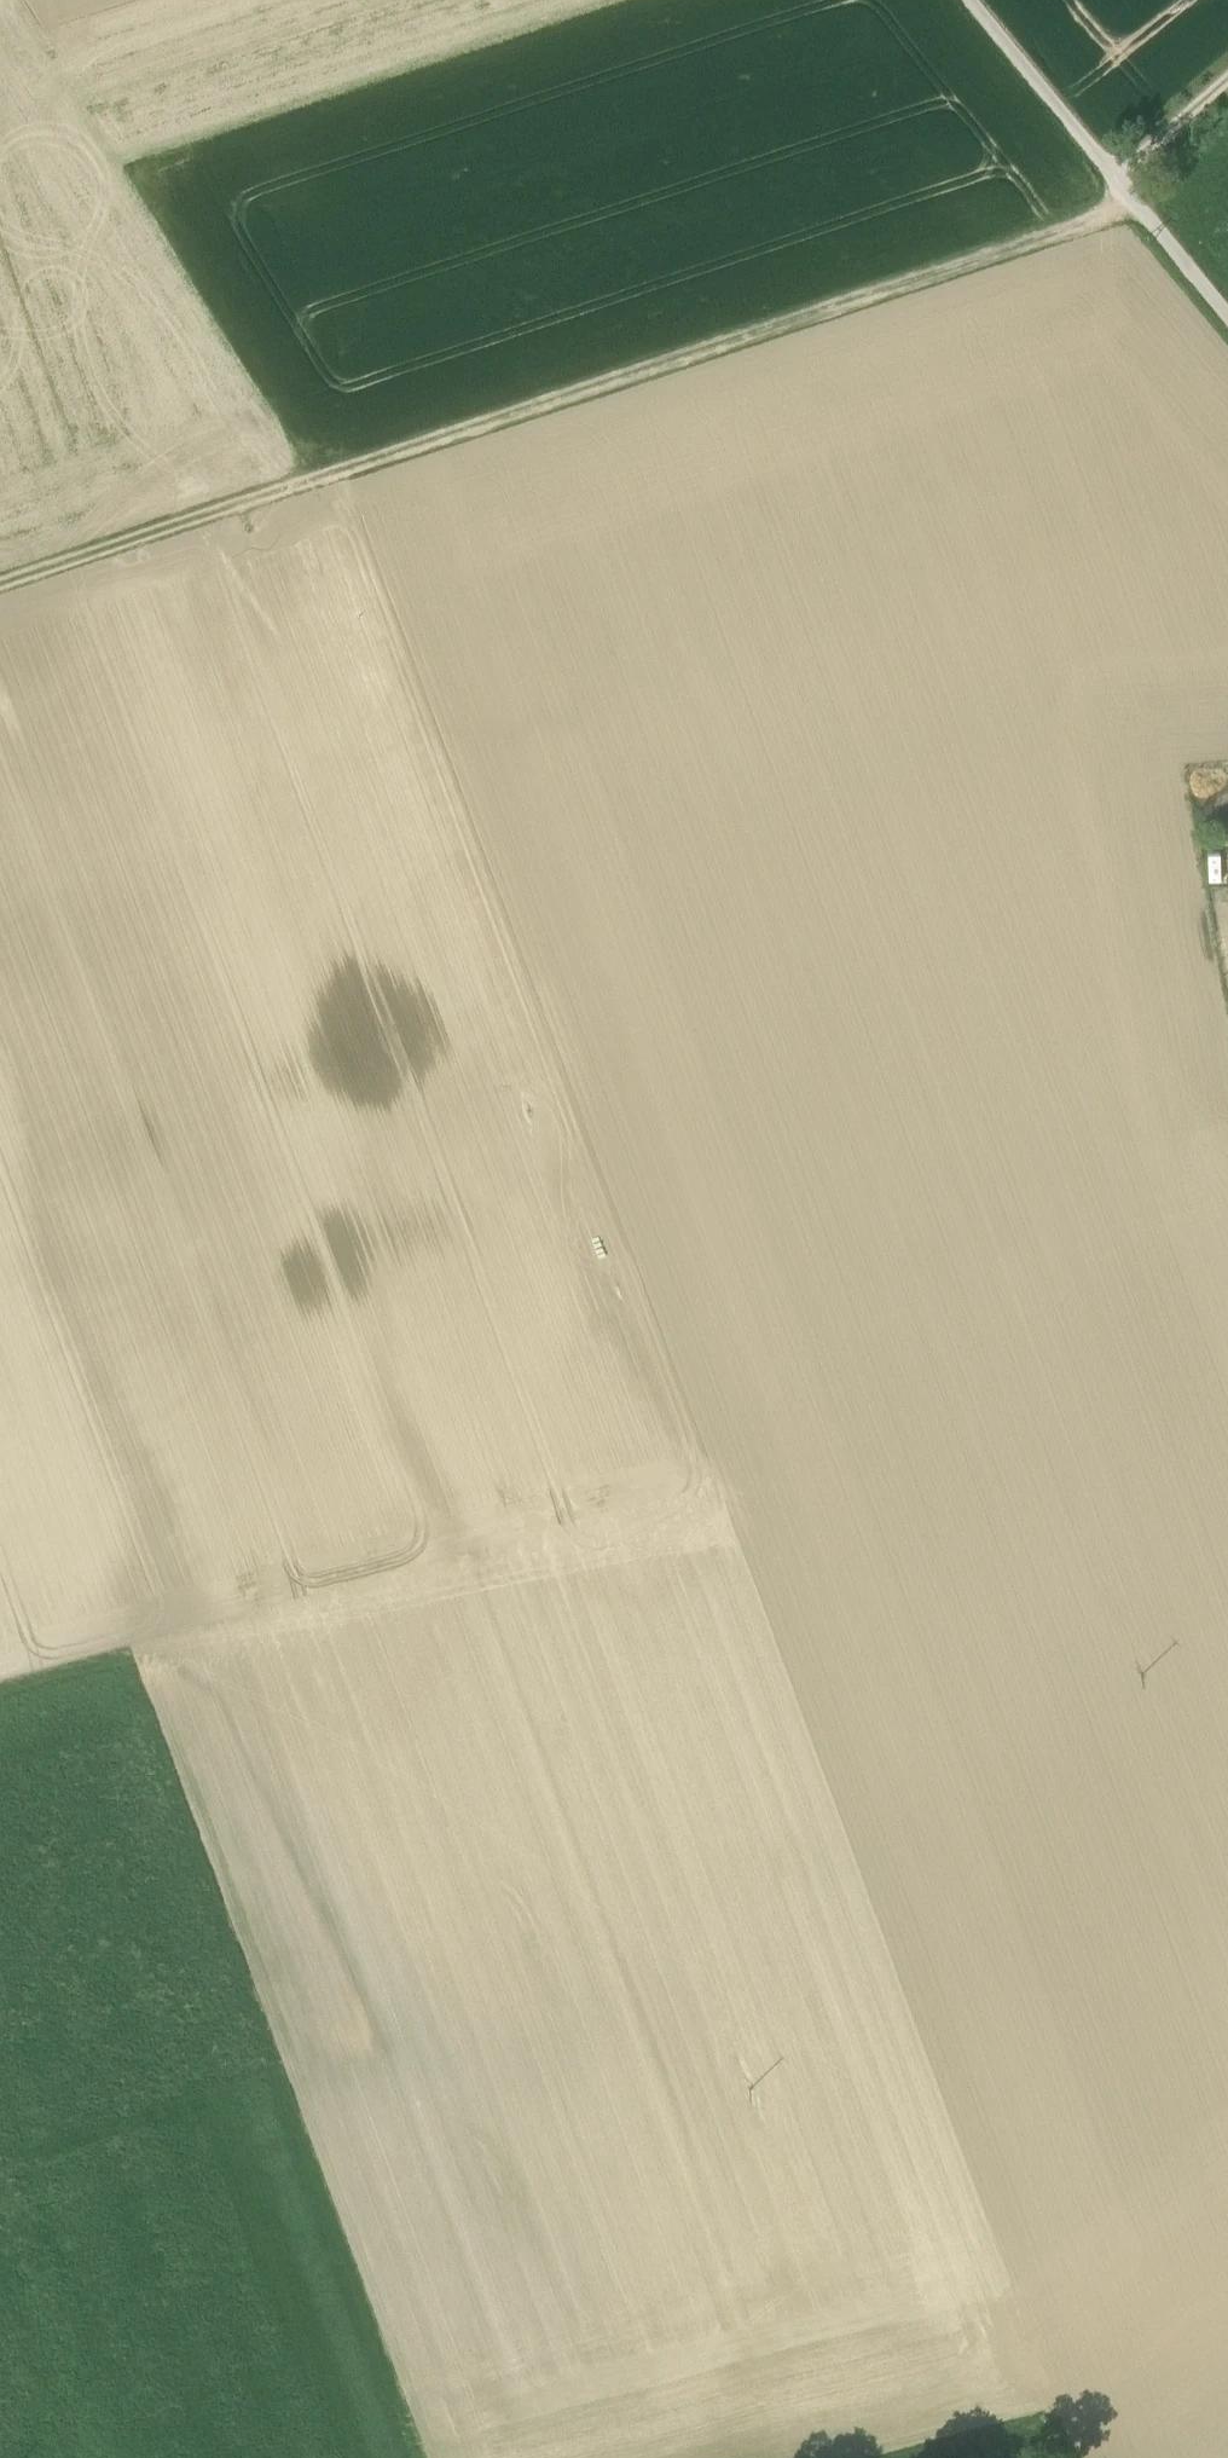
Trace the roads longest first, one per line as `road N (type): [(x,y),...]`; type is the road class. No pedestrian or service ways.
road 1 (track): [(0,583),(1126,197)]
road 2 (unclassified): [(1227,321),(965,0)]

